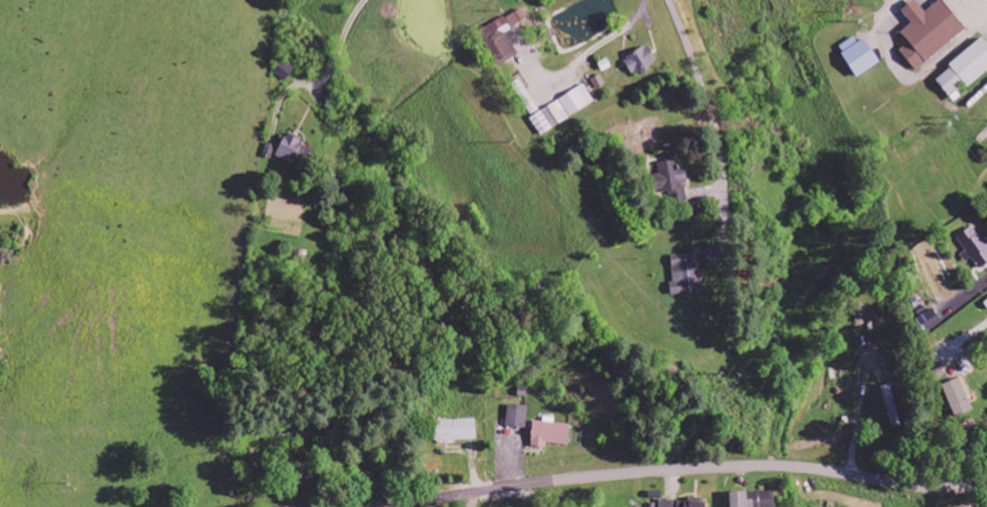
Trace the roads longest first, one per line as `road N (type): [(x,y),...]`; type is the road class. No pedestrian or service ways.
road 1 (residential): [(393,506),(687,469),(803,467),(934,485),(986,482)]

